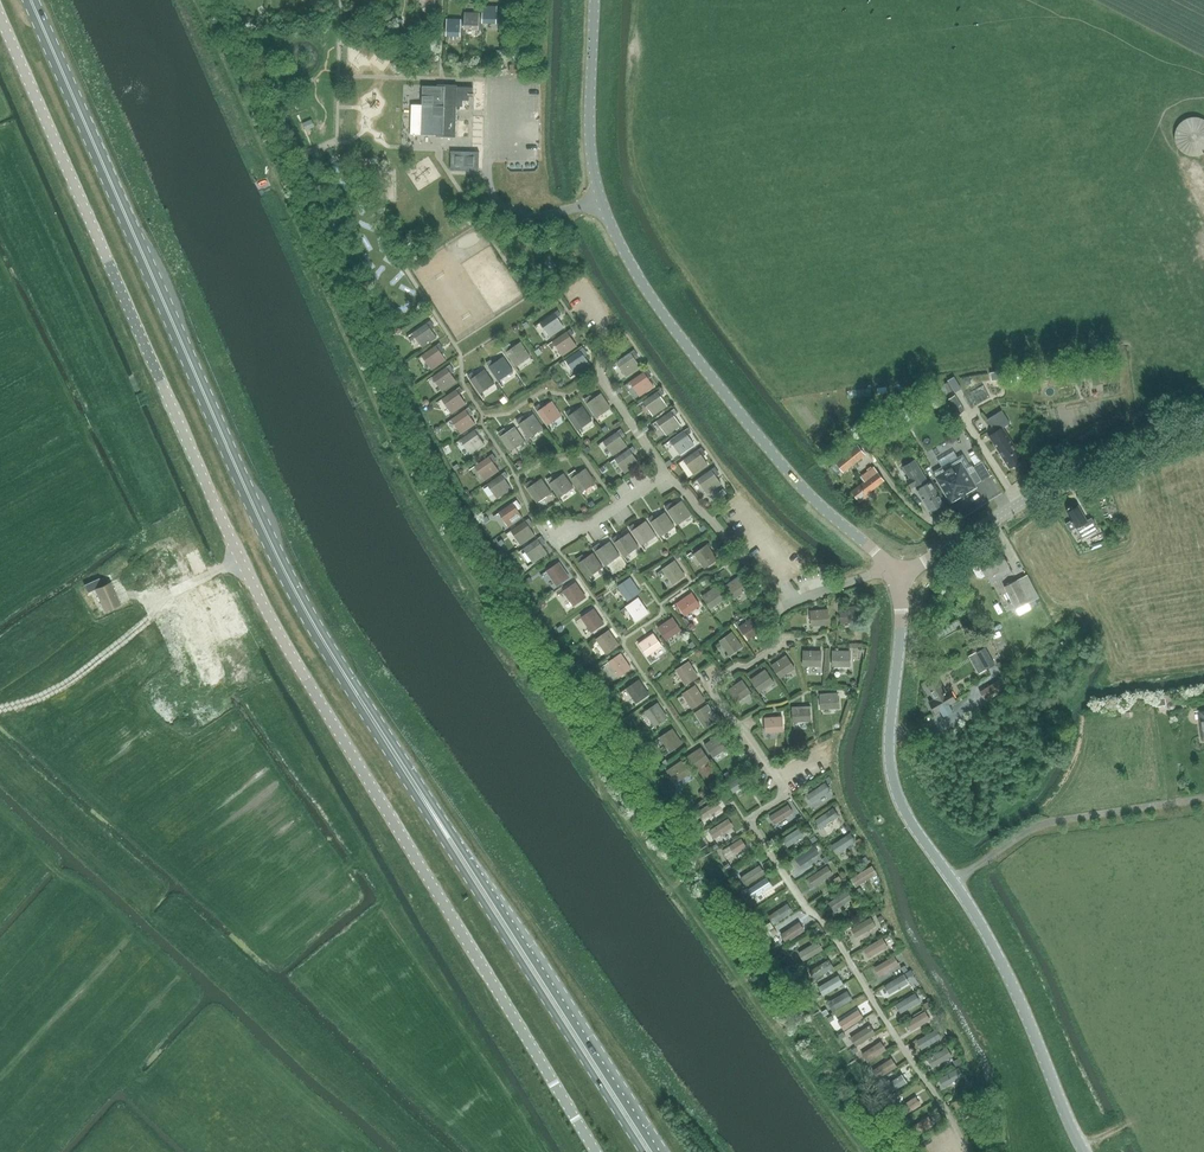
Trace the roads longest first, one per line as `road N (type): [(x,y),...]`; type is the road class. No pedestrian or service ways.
road 1 (unclassified): [(596,1151),(260,599),(0,17)]
road 2 (primary): [(417,789),(288,578),(31,0)]
road 3 (tertiary): [(899,577),(798,485),(715,384),(616,240),(591,150),(595,0)]
road 4 (tertiary): [(1085,1151),(993,945),(898,797),(889,746),(899,577)]
road 5 (primary): [(658,1151),(417,789)]
road 6 (primary): [(417,789),(644,1151)]
road 7 (tertiary): [(899,577),(1083,464),(1203,416)]
road 8 (track): [(0,711),(70,683),(151,618),(160,598)]

